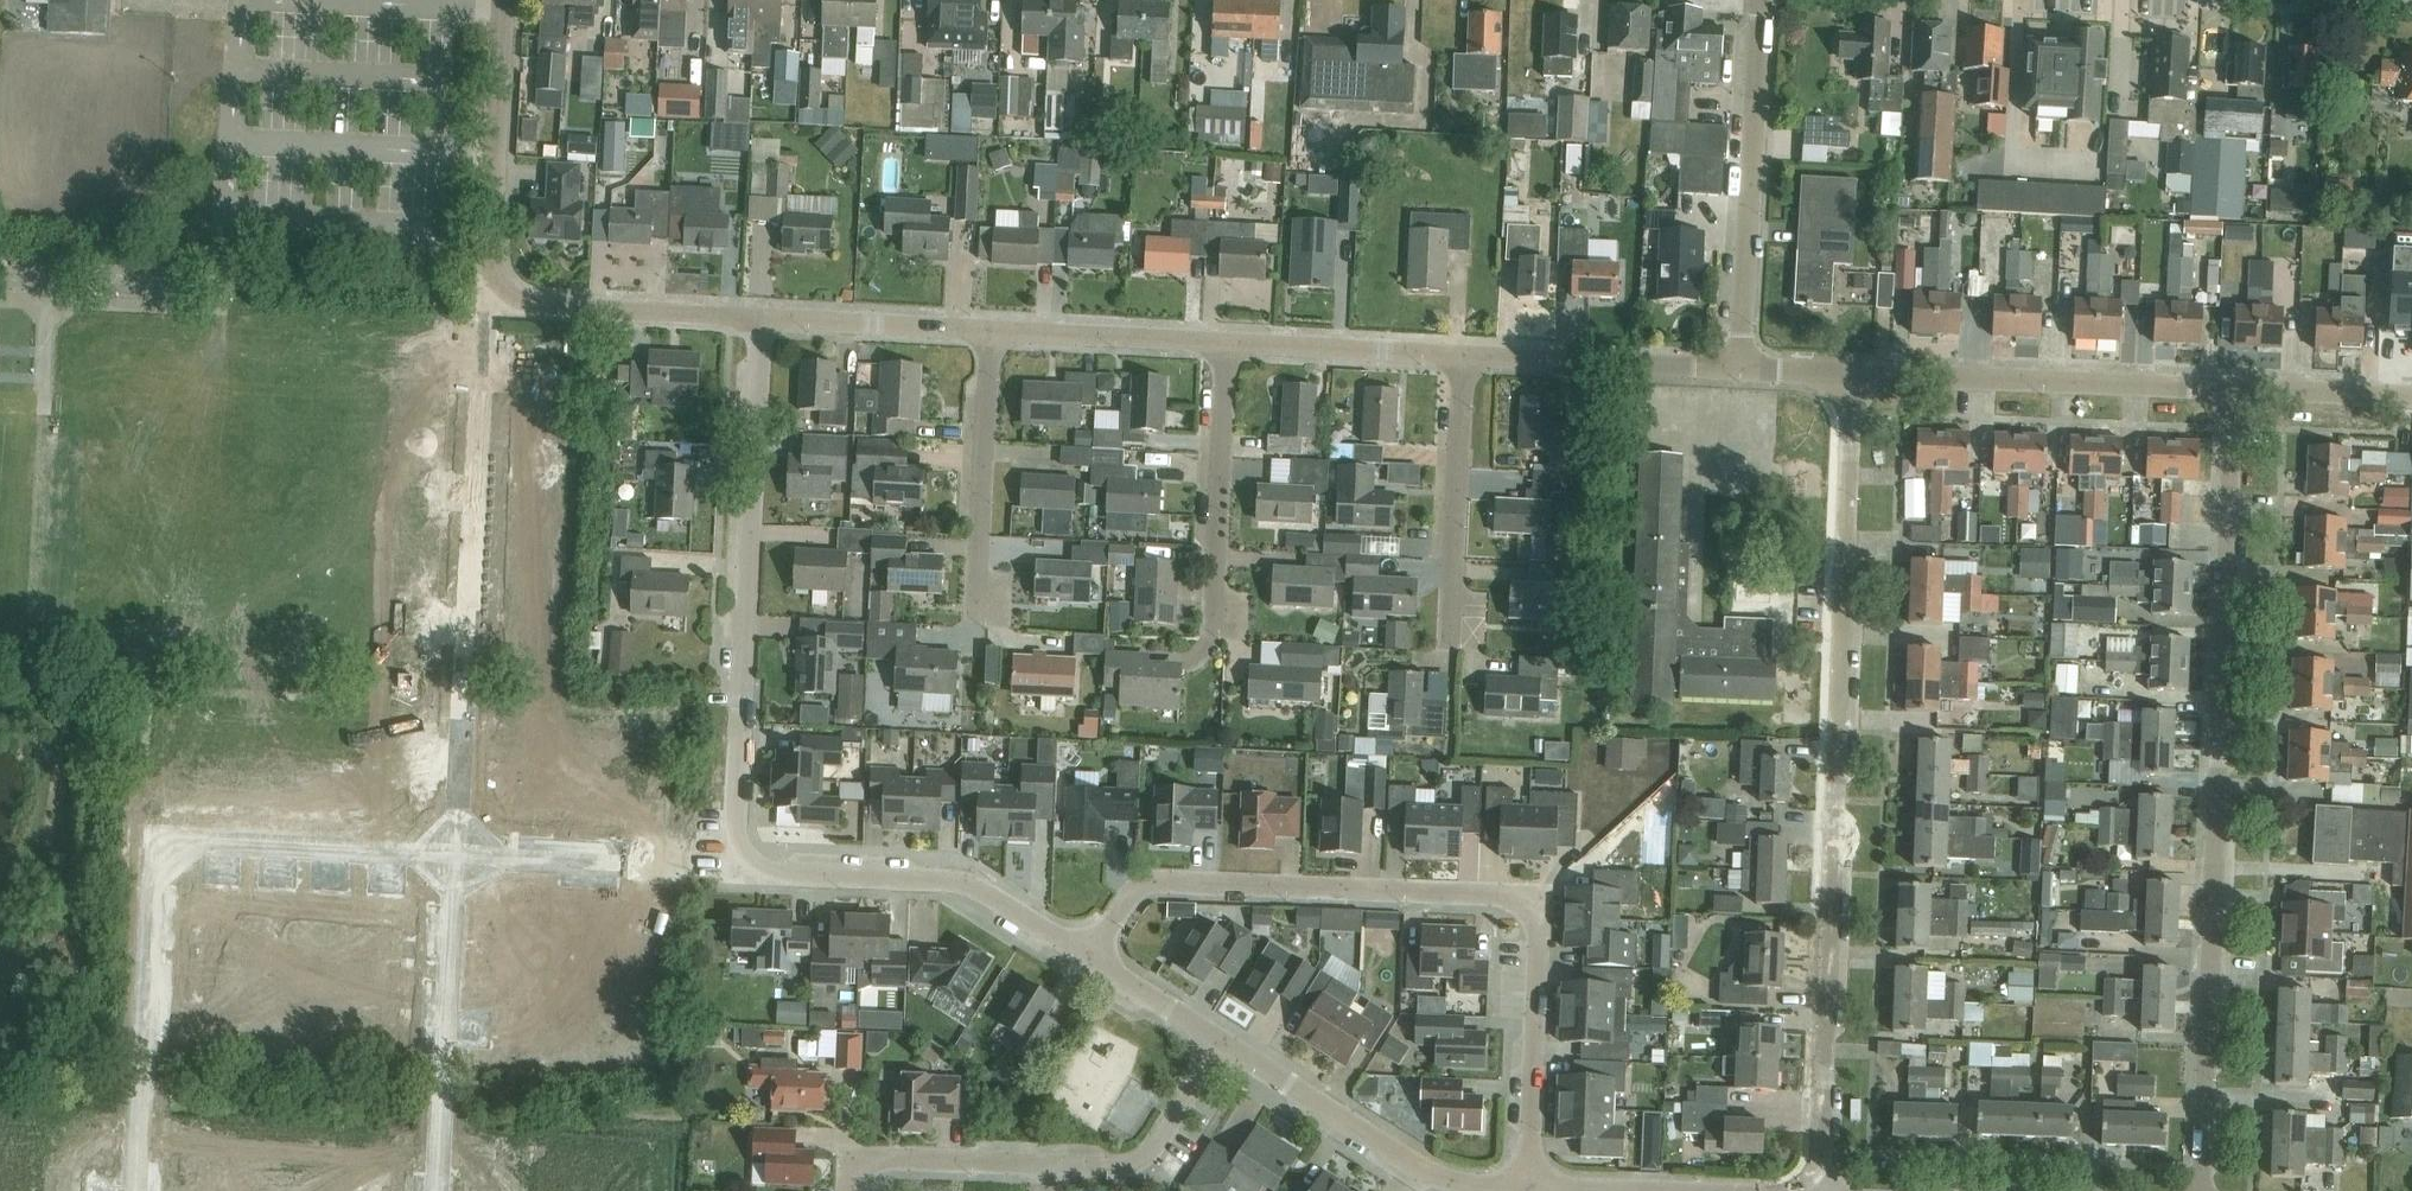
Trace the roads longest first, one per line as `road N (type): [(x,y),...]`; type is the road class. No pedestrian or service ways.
road 1 (residential): [(1820,1190),(1855,376)]
road 2 (residential): [(2204,1190),(2233,391)]
road 3 (residential): [(1528,1189),(1542,942),(1537,910),(1519,894),(1148,880),(1128,896),(1092,956)]
road 4 (residential): [(134,1190),(150,888),(172,845),(222,839),(458,856)]
road 5 (residential): [(736,871),(761,315)]
road 6 (residential): [(491,301),(458,856)]
road 7 (residential): [(1218,1037),(1146,1157),(1119,1166),(851,1158),(850,1190)]
road 8 (residential): [(1855,376),(2233,391)]
road 9 (residential): [(1092,956),(966,882),(736,871)]
road 10 (residential): [(1739,367),(1761,0)]
road 11 (residential): [(1528,1189),(1429,1173),(1218,1037)]
road 12 (residential): [(458,856),(437,1190)]
road 13 (residential): [(506,0),(491,301)]
road 14 (residential): [(1209,628),(1226,343)]
road 15 (residential): [(458,856),(736,871)]
road 16 (residential): [(1461,353),(1739,367)]
road 17 (residential): [(974,605),(991,330)]
road 18 (residential): [(1461,353),(1450,626)]
road 19 (residential): [(491,301),(761,315)]
road 20 (residential): [(991,330),(1226,343)]
road 21 (residential): [(1226,343),(1461,353)]
road 22 (residential): [(761,315),(991,330)]
road 23 (residential): [(2233,391),(2411,397)]
road 24 (residential): [(1218,1037),(1092,956)]

